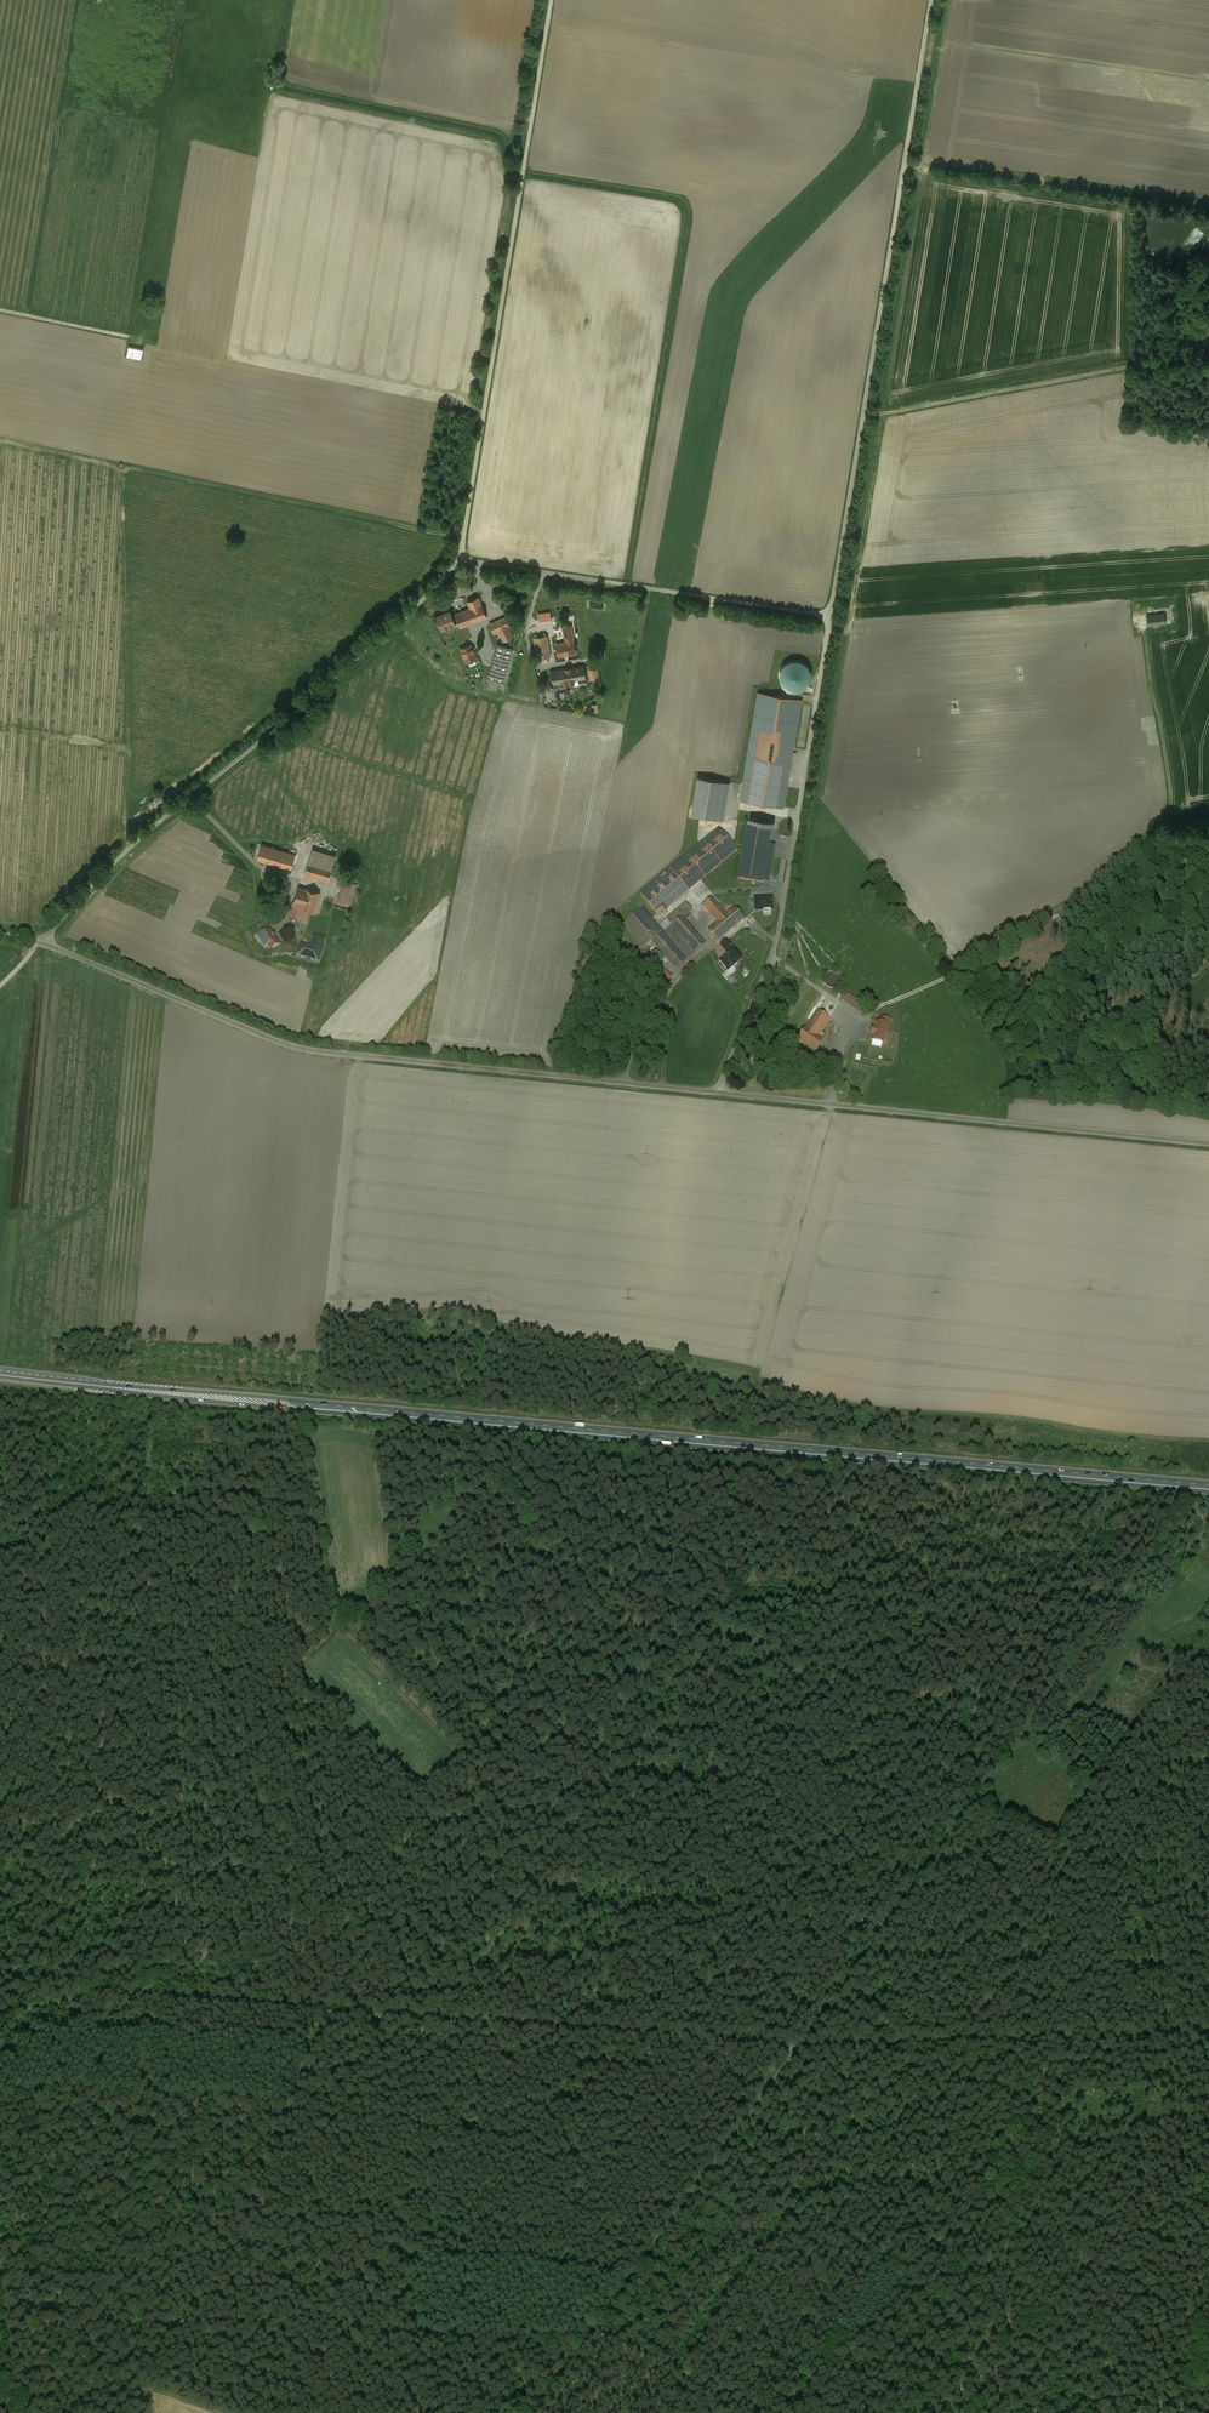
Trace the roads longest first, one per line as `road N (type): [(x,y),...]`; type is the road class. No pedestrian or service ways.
road 1 (trunk): [(0,1376),(1208,1494)]
road 2 (trunk): [(1208,1485),(0,1370)]
road 3 (track): [(0,1808),(45,1763),(49,1748),(46,1510),(309,1527),(333,1625),(152,1813),(190,1960),(202,1975),(203,2002)]
road 4 (unclassified): [(798,2049),(113,1994),(0,2015)]
road 5 (unclassified): [(716,1093),(298,1048),(41,942)]
road 6 (unclassified): [(931,0),(830,616)]
road 7 (unclassified): [(461,560),(147,833),(41,942)]
road 8 (unclassified): [(551,0),(461,560)]
road 9 (track): [(1145,632),(1172,806),(1163,829),(1126,864),(962,970),(873,1011)]
road 10 (unclassified): [(1208,1143),(716,1093)]
road 11 (unclassified): [(830,616),(778,930),(716,1093)]
road 12 (residential): [(798,2049),(532,2412)]
road 13 (residential): [(1208,2035),(798,2049)]
road 14 (unclassified): [(461,560),(830,616)]
road 15 (track): [(863,416),(1166,360)]
road 16 (track): [(152,1519),(152,1813)]
road 17 (track): [(925,40),(1208,79)]
road 18 (track): [(31,953),(12,1153)]
road 19 (track): [(1208,2274),(1182,2412)]
road 20 (track): [(0,310),(130,337)]

